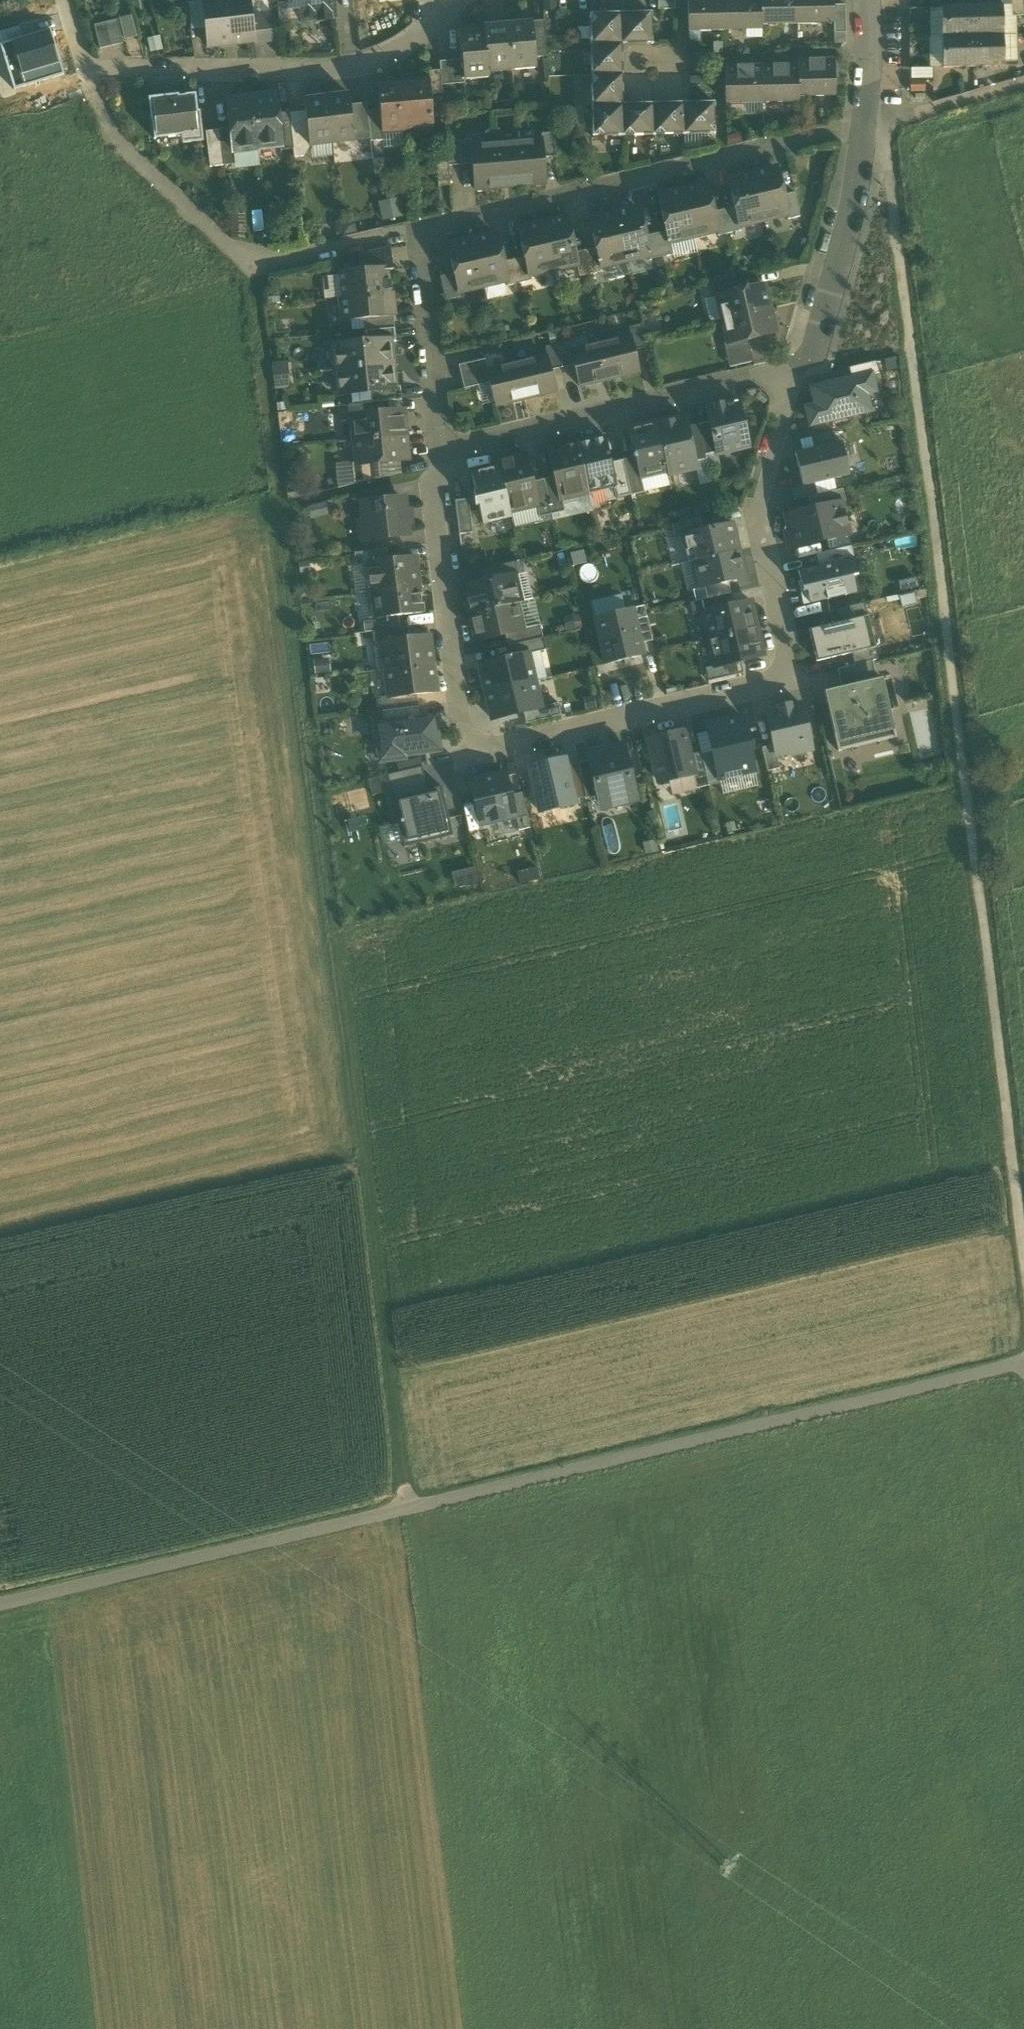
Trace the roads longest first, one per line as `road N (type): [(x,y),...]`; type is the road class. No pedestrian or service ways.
road 1 (track): [(884,121),(1023,1231)]
road 2 (track): [(1023,1365),(0,1606)]
road 3 (residential): [(801,366),(754,508),(789,671),(466,753)]
road 4 (residential): [(69,0),(91,71),(360,63),(413,40),(457,0)]
road 5 (residential): [(865,121),(422,228)]
road 6 (residential): [(435,451),(801,366)]
road 7 (residential): [(435,451),(466,753)]
road 8 (residential): [(865,121),(801,366)]
road 9 (residential): [(422,228),(435,451)]
road 10 (track): [(436,469),(282,506)]
road 11 (residential): [(870,0),(865,121)]

